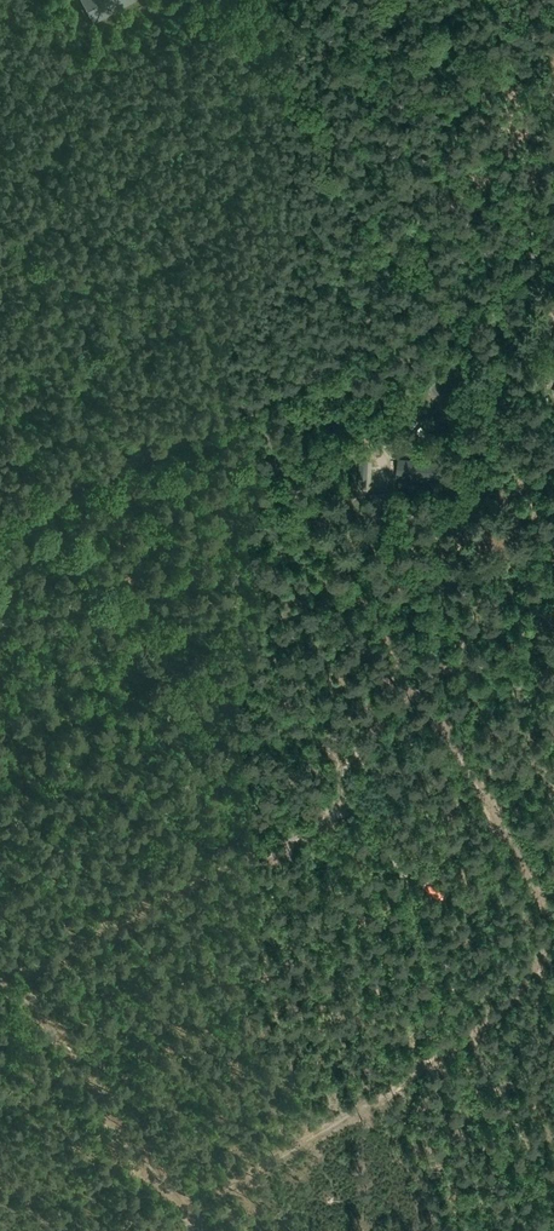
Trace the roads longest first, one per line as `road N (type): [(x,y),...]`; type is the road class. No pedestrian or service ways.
road 1 (unclassified): [(0,529),(553,261)]
road 2 (track): [(553,912),(248,408)]
road 3 (track): [(24,994),(50,964),(224,864),(284,848),(334,812),(343,769),(415,686)]
road 4 (track): [(553,1212),(502,1139),(460,1055),(401,874),(341,798)]
road 5 (track): [(553,936),(522,991),(490,1025),(240,1184),(184,1210)]
road 6 (track): [(553,620),(509,655),(415,686)]
road 7 (track): [(453,310),(473,345),(513,364),(553,366)]

